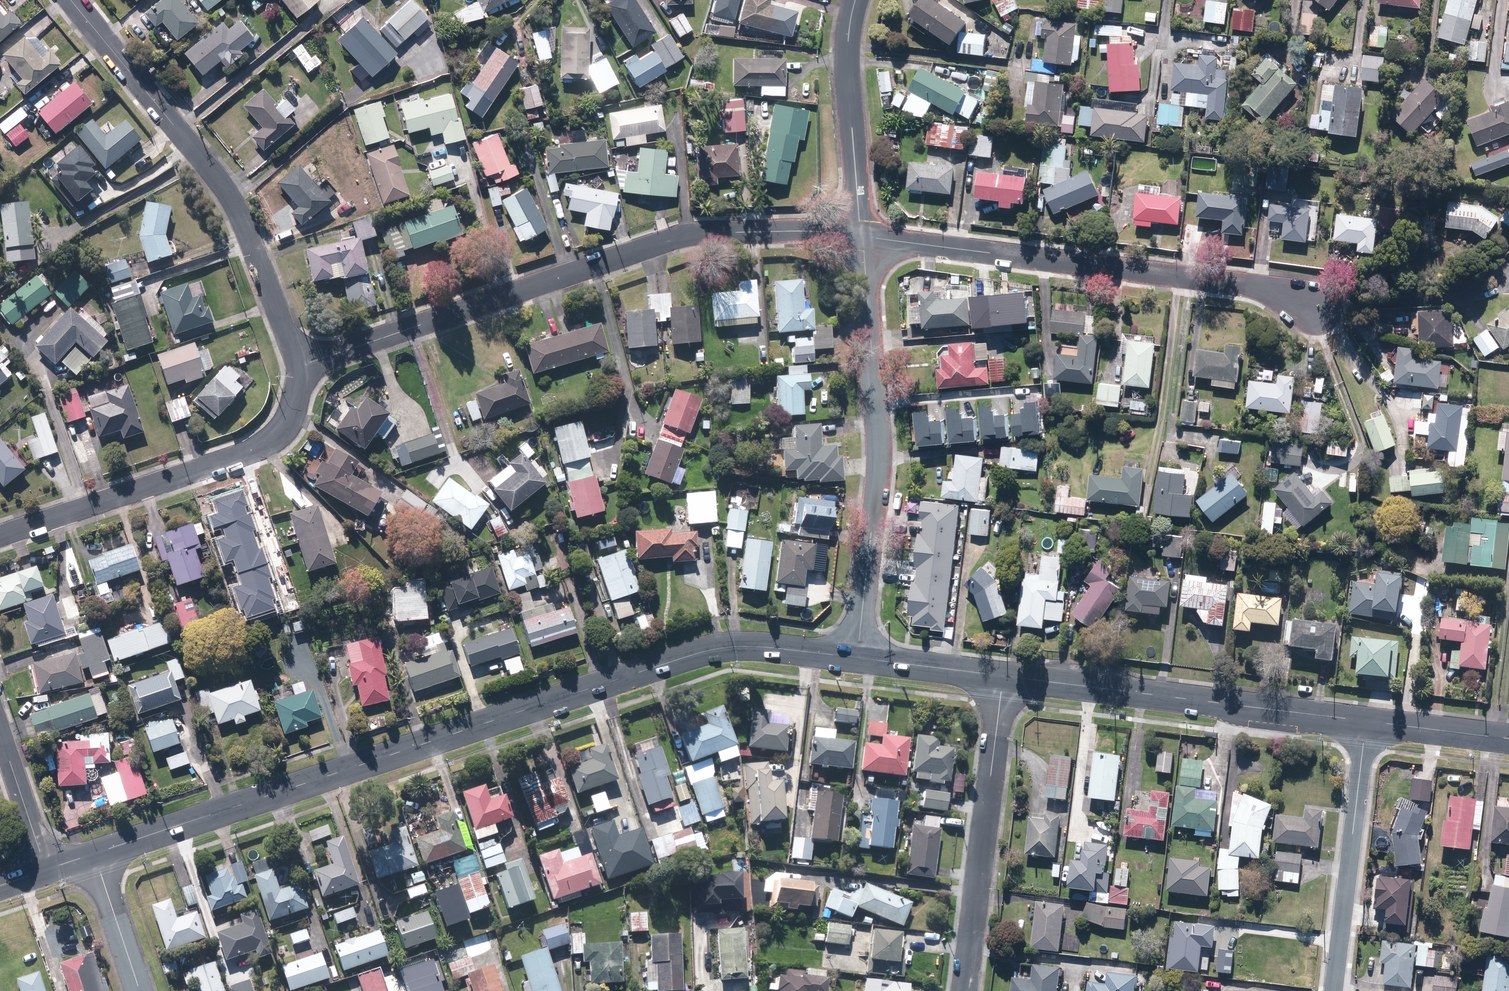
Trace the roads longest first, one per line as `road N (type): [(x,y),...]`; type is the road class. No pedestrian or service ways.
road 1 (tertiary): [(95,854),(684,656),(771,646),(857,658)]
road 2 (residential): [(861,236),(763,232),(678,240),(302,366)]
road 3 (residential): [(1319,311),(1255,287),(861,236)]
road 4 (residential): [(71,0),(230,200),(302,366)]
road 5 (residential): [(861,236),(876,423),(857,658)]
road 6 (residential): [(302,366),(294,413),(255,450),(0,535)]
road 7 (tertiary): [(1002,676),(1367,721)]
road 8 (residential): [(964,990),(1002,676)]
road 9 (residential): [(1335,990),(1367,721)]
road 10 (residential): [(854,0),(846,47),(861,236)]
road 11 (residential): [(0,723),(46,870)]
road 12 (tertiary): [(857,658),(1002,676)]
road 13 (residential): [(140,990),(95,854)]
road 14 (tertiary): [(1367,721),(1508,739)]

